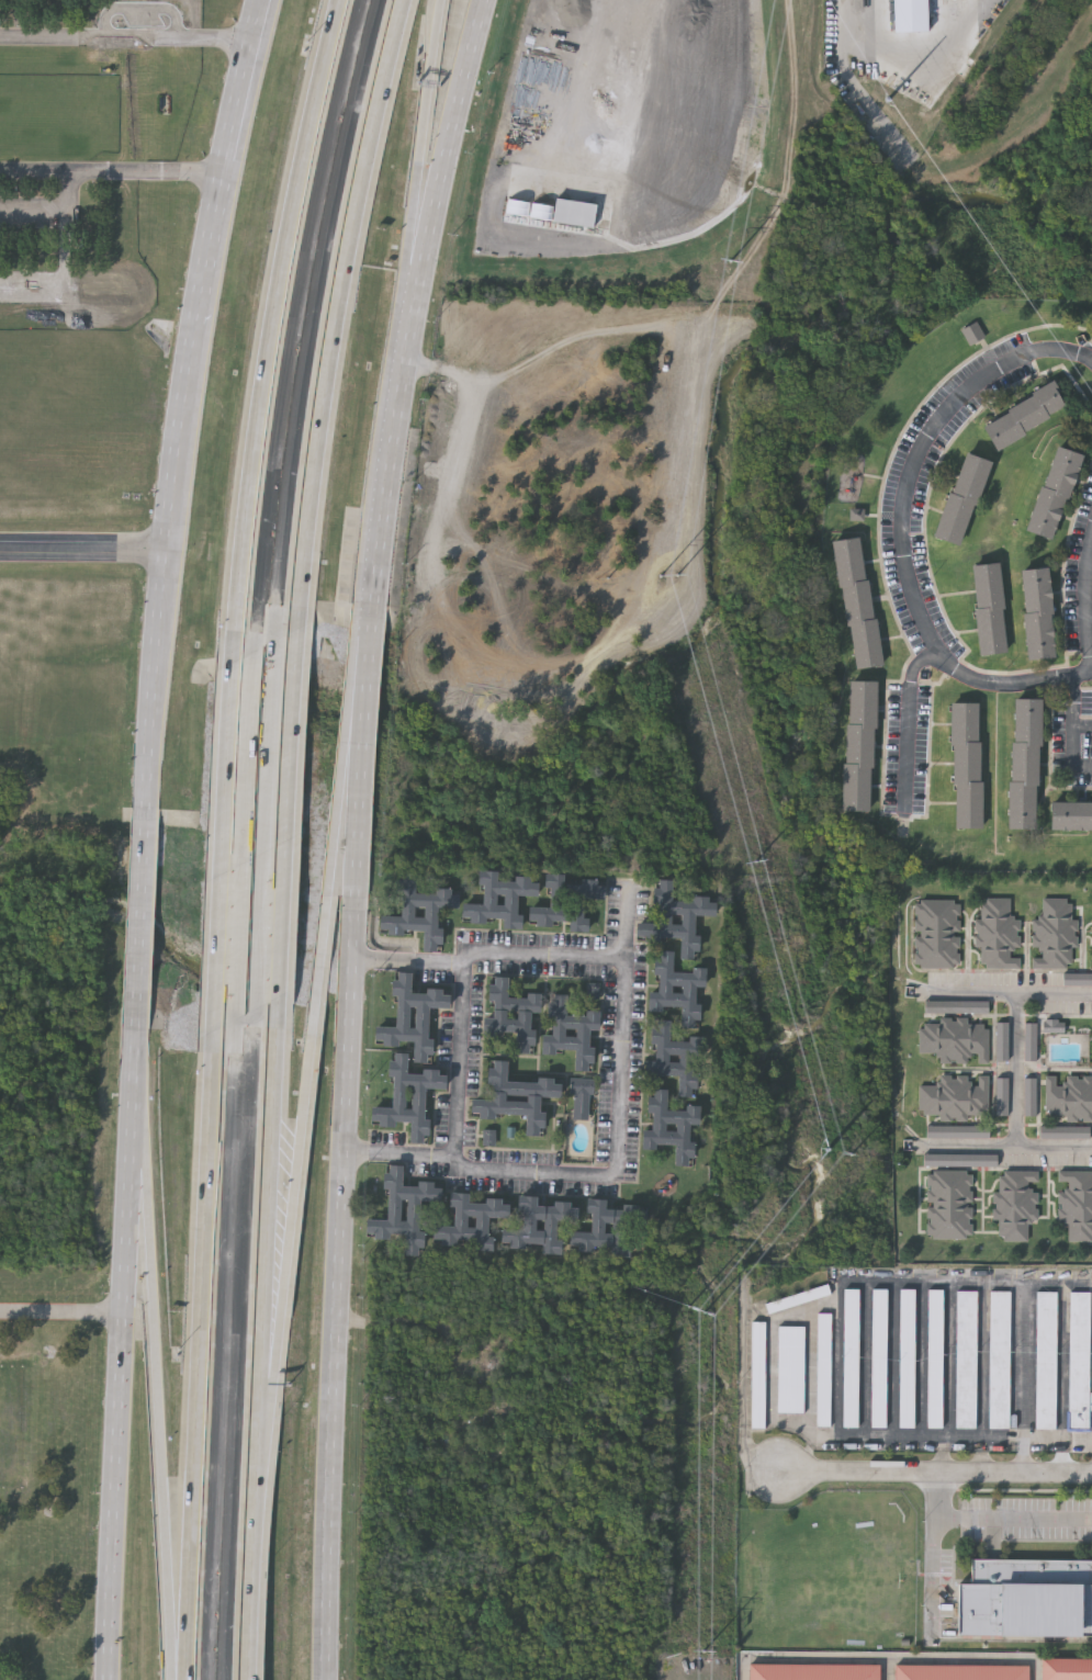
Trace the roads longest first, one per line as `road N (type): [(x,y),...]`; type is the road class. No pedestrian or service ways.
road 1 (secondary): [(263,0),(198,311),(148,810)]
road 2 (secondary): [(327,1679),(357,952)]
road 3 (motorway): [(341,0),(269,347),(232,663)]
road 4 (secondary): [(137,1029),(109,1679)]
road 5 (motorway): [(213,1031),(186,1679)]
road 6 (motorway): [(299,627),(339,320),(405,0)]
road 7 (secondary): [(376,610),(414,308),(485,0)]
road 8 (motorway): [(135,1094),(185,1679)]
road 9 (residential): [(1091,364),(1058,353),(1033,358),(955,401),(924,441),(902,528),(935,651),(958,669),(997,685),(1091,673)]
road 10 (motorway): [(264,1461),(324,970)]
road 11 (motorway): [(264,1461),(278,997)]
road 12 (motorway): [(278,997),(299,627)]
road 13 (motorway): [(232,663),(213,1031)]
road 14 (motorway): [(324,970),(369,663)]
road 15 (motorway): [(414,308),(420,159),(444,0)]
road 16 (residential): [(1091,1471),(787,1472)]
road 17 (secondary): [(357,952),(369,663)]
road 18 (residential): [(252,42),(0,40)]
road 19 (residential): [(0,171),(226,171)]
road 20 (secondary): [(148,810),(137,1029)]
road 21 (motorway): [(248,1679),(264,1461)]
road 22 (residential): [(171,551),(0,549)]
road 23 (residential): [(907,808),(911,688),(916,668),(935,651)]

